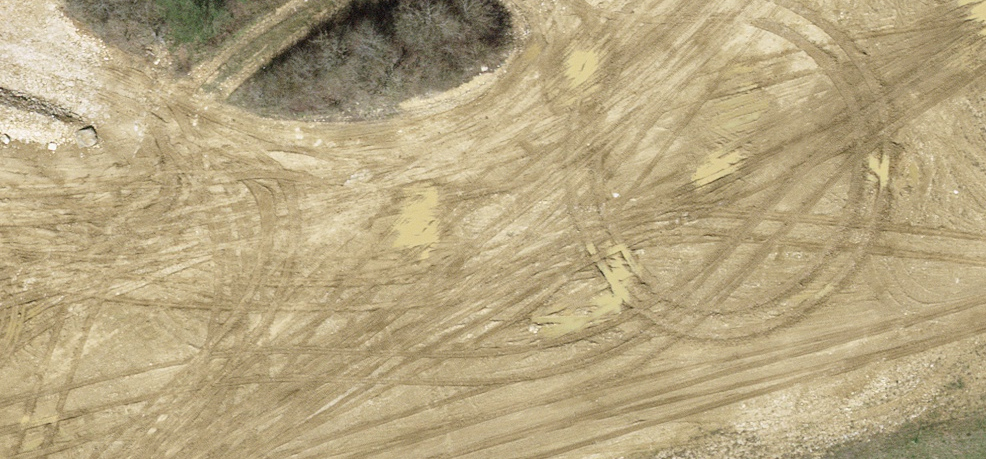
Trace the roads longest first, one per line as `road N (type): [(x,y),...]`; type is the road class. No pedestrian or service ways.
road 1 (track): [(725,0),(565,219),(404,279),(136,318)]
road 2 (track): [(985,303),(409,458)]
road 3 (track): [(985,28),(565,219)]
road 4 (track): [(0,66),(222,154),(404,279)]
road 5 (track): [(136,318),(78,458)]
road 6 (track): [(0,261),(136,318)]
road 7 (track): [(0,321),(136,318)]

